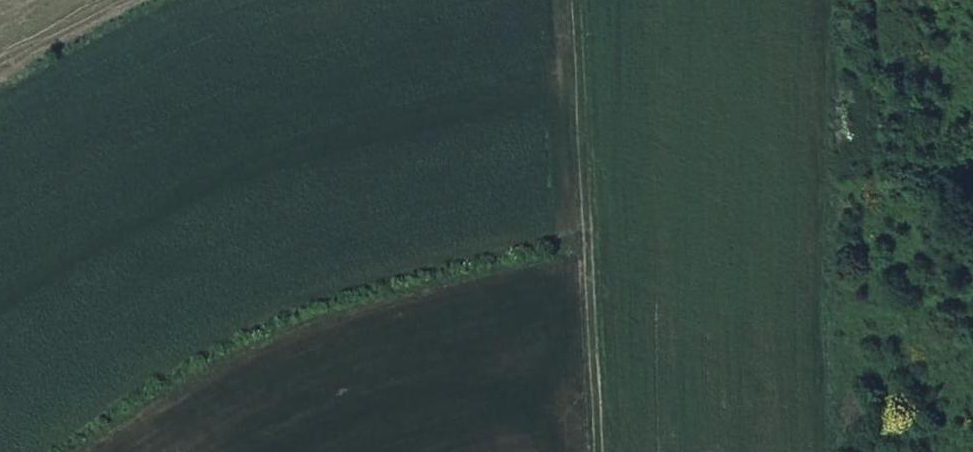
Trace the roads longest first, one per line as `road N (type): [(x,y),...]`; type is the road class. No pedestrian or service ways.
road 1 (track): [(563,0),(592,451)]

